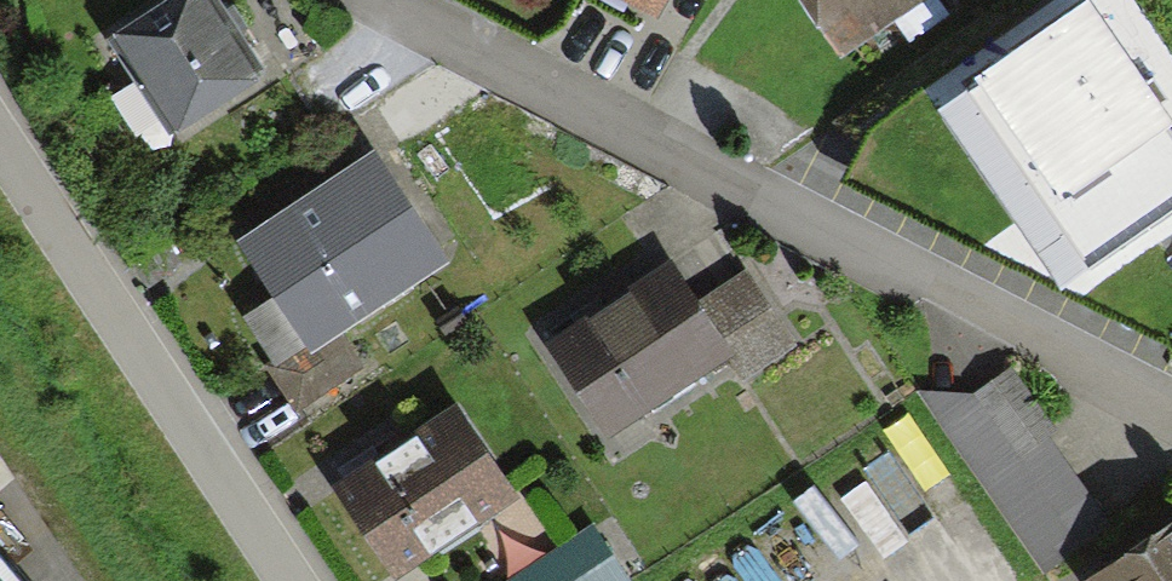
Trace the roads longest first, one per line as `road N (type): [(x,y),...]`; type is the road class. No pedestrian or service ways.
road 1 (residential): [(397,0),(1171,422)]
road 2 (residential): [(292,580),(0,145)]

